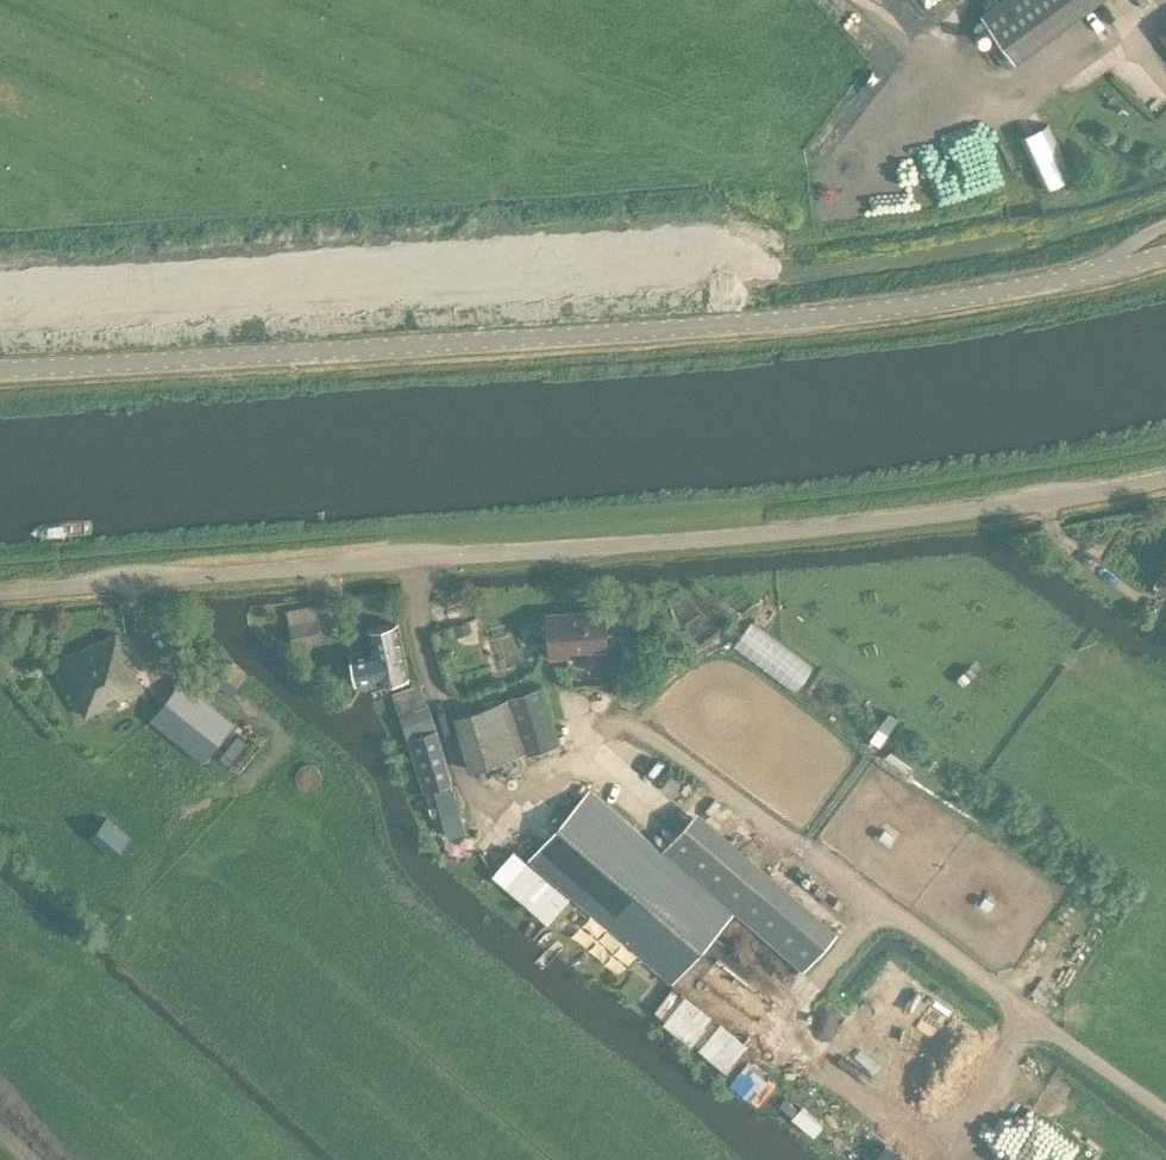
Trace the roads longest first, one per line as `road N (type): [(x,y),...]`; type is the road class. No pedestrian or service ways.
road 1 (unclassified): [(0,371),(683,329),(933,303),(1165,251)]
road 2 (tertiary): [(0,594),(795,537),(1165,481)]
road 3 (track): [(1165,1112),(602,707),(571,748),(471,799),(415,612),(423,563)]
road 4 (track): [(952,1159),(1032,1014)]

